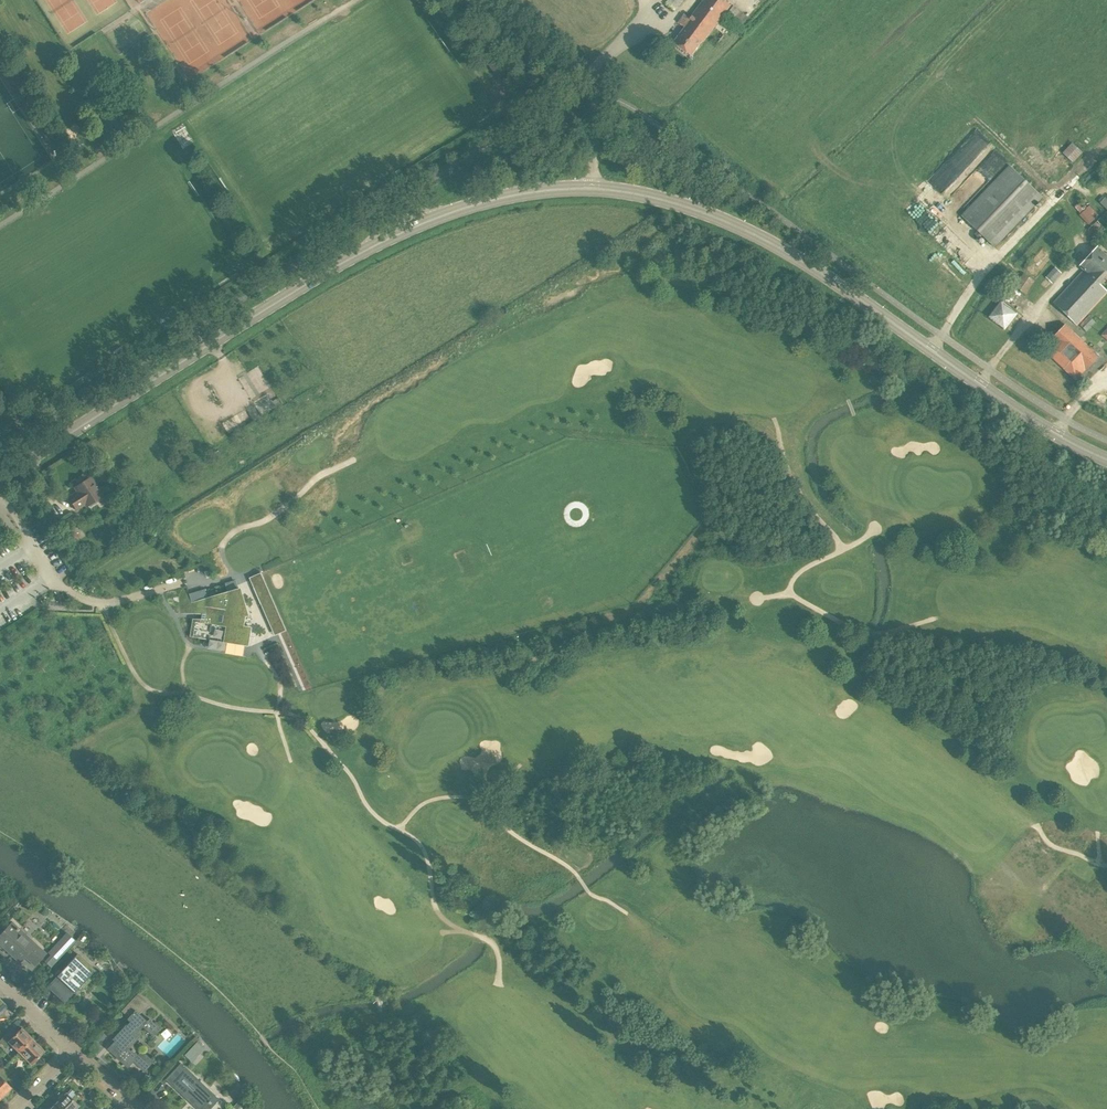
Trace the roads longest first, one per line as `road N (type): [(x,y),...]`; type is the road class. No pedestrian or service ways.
road 1 (tertiary): [(1106,461),(1054,435),(755,235),(682,205),(592,188),(550,189),(452,211),(361,252),(0,477)]

